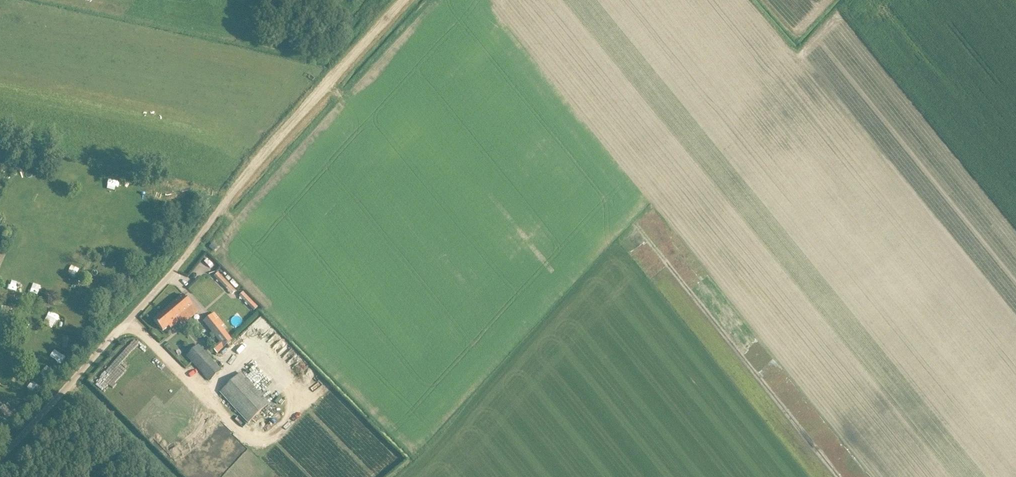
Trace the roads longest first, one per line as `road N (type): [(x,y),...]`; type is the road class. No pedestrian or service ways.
road 1 (track): [(171,273),(405,0)]
road 2 (unclassified): [(0,457),(171,273)]
road 3 (track): [(70,383),(169,476)]

